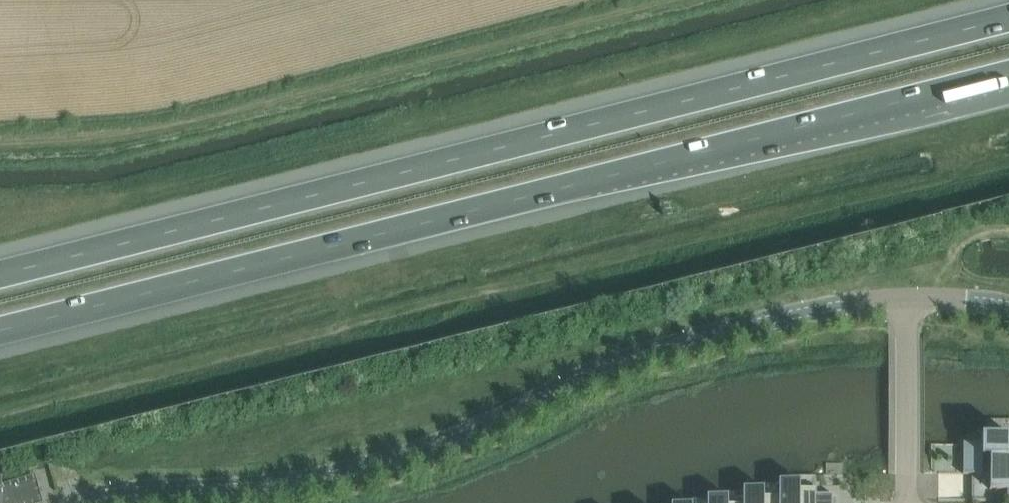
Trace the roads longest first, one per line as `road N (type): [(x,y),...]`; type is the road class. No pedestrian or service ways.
road 1 (motorway): [(0,330),(1008,75)]
road 2 (motorway): [(1008,19),(0,272)]
road 3 (tertiary): [(909,302),(843,307),(688,341),(392,460),(81,502)]
road 4 (residential): [(909,302),(911,502)]

